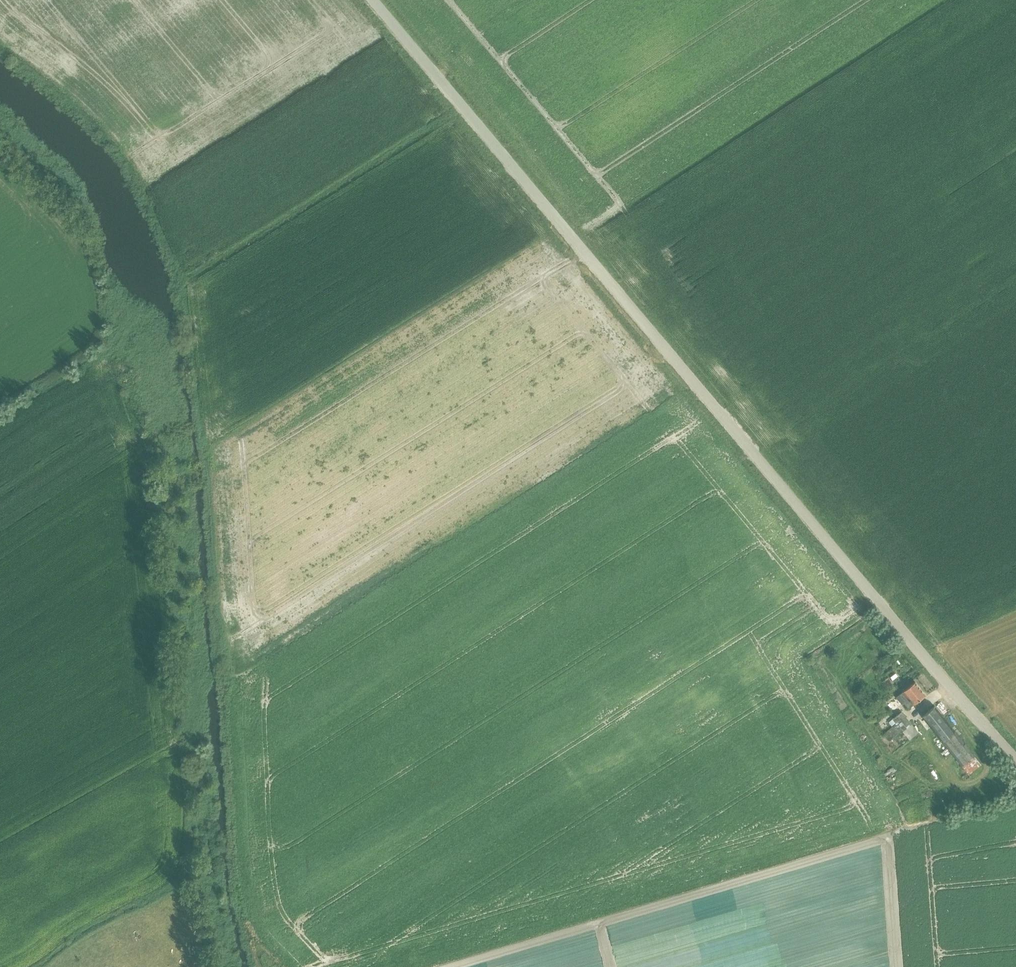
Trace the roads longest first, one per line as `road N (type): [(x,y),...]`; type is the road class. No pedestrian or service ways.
road 1 (tertiary): [(1015,758),(373,0)]

